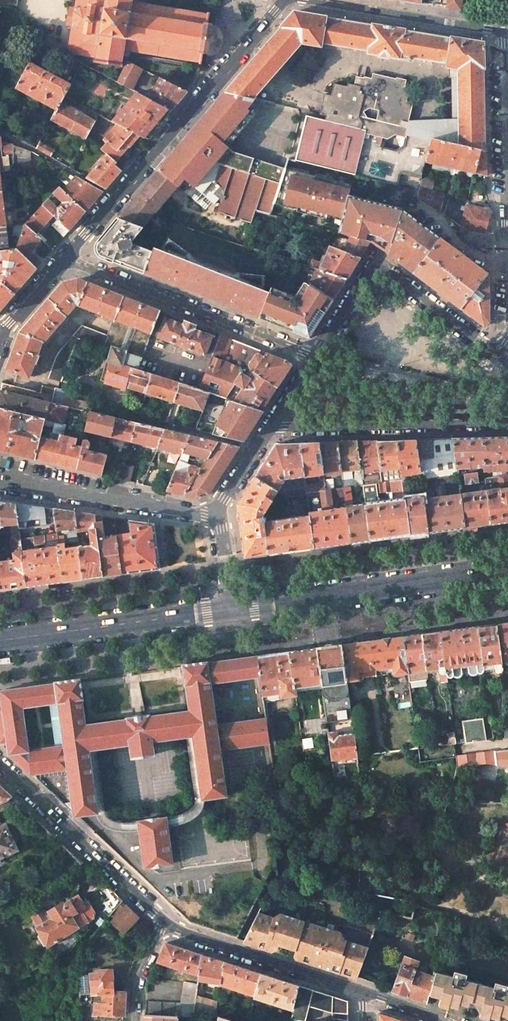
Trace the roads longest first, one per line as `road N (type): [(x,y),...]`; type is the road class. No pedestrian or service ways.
road 1 (primary): [(507,708),(0,662)]
road 2 (primary): [(0,688),(507,730)]
road 3 (tertiary): [(65,258),(284,0)]
road 4 (secondary): [(231,610),(507,572)]
road 5 (residential): [(65,258),(315,357)]
road 6 (residential): [(501,359),(376,264),(315,357)]
road 7 (residential): [(276,419),(290,427),(507,422)]
road 8 (secondary): [(0,641),(231,610)]
road 9 (residential): [(164,922),(0,765)]
road 10 (residential): [(218,517),(0,479)]
road 11 (residential): [(362,991),(164,922)]

